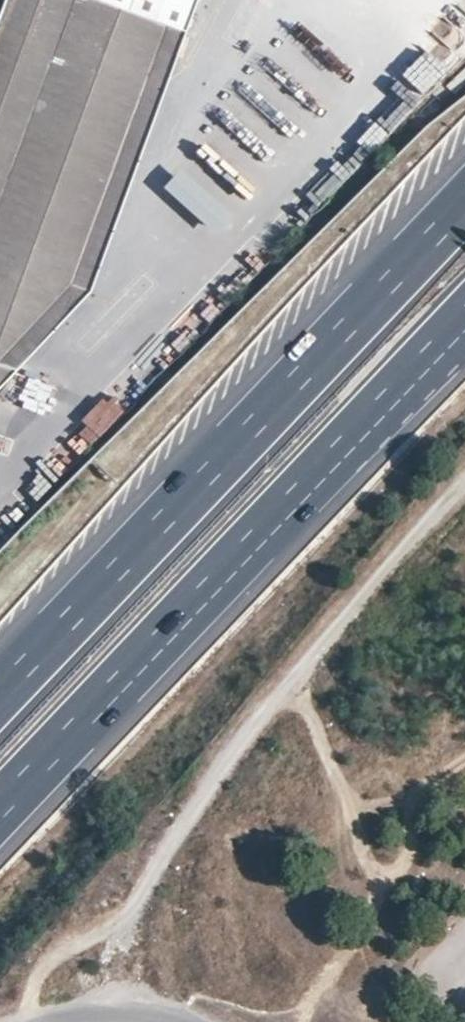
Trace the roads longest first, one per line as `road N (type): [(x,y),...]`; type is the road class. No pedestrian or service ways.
road 1 (motorway): [(464,202),(0,693)]
road 2 (motorway): [(0,806),(464,315)]
road 3 (track): [(464,487),(294,680)]

